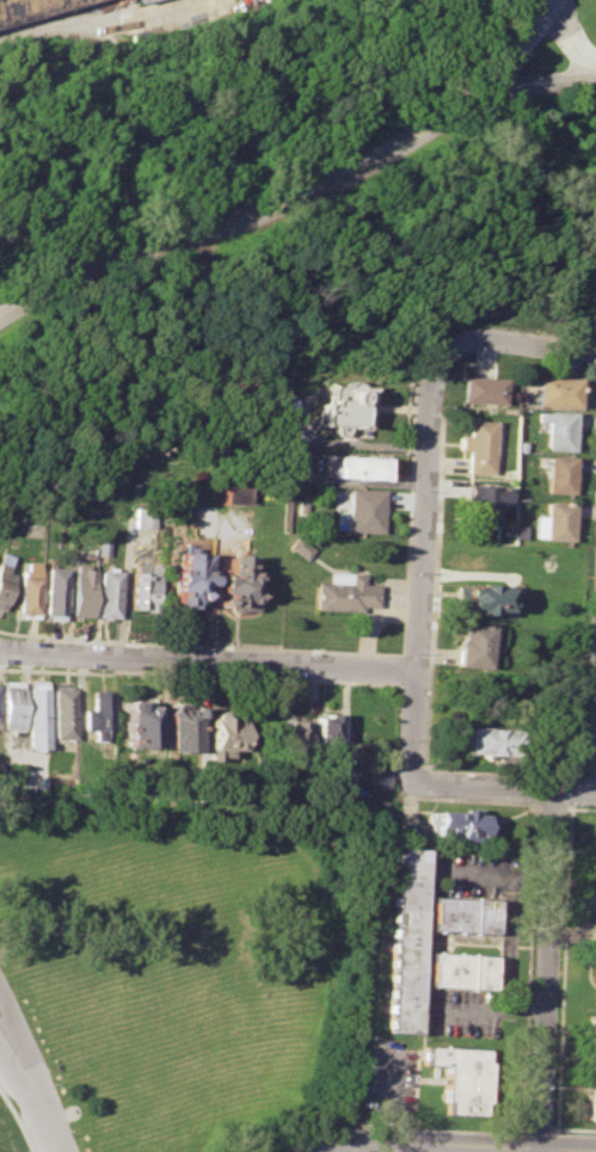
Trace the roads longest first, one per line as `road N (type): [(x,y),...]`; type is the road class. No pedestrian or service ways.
road 1 (residential): [(0,320),(113,263),(277,211),(351,177),(472,103),(514,60),(551,0)]
road 2 (residential): [(447,347),(430,384),(411,766),(417,782)]
road 3 (residential): [(0,648),(416,671)]
road 4 (residential): [(554,791),(537,1151)]
road 5 (tertiary): [(314,1151),(382,1141),(595,1149)]
road 6 (residential): [(595,540),(586,793)]
road 7 (residential): [(417,782),(595,793)]
road 8 (residential): [(447,347),(484,339),(595,350)]
road 9 (residential): [(0,986),(49,1111)]
road 10 (residential): [(0,1044),(49,1111),(64,1151)]
road 11 (residential): [(472,103),(506,90),(595,83)]

